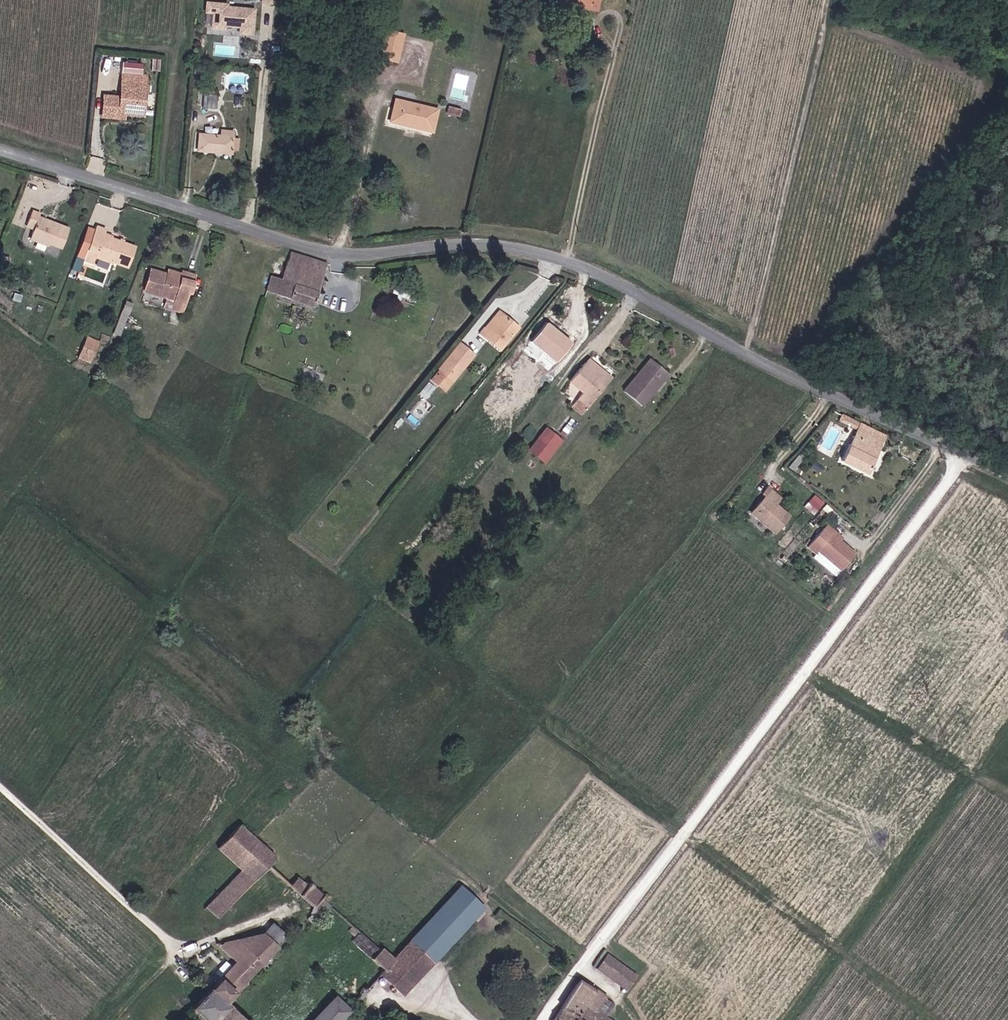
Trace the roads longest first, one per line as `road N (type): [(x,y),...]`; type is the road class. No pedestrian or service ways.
road 1 (unclassified): [(0,147),(342,255),(485,244),(554,254),(978,453)]
road 2 (unclassified): [(978,453),(553,1005)]
road 3 (unclassified): [(0,788),(179,950)]

